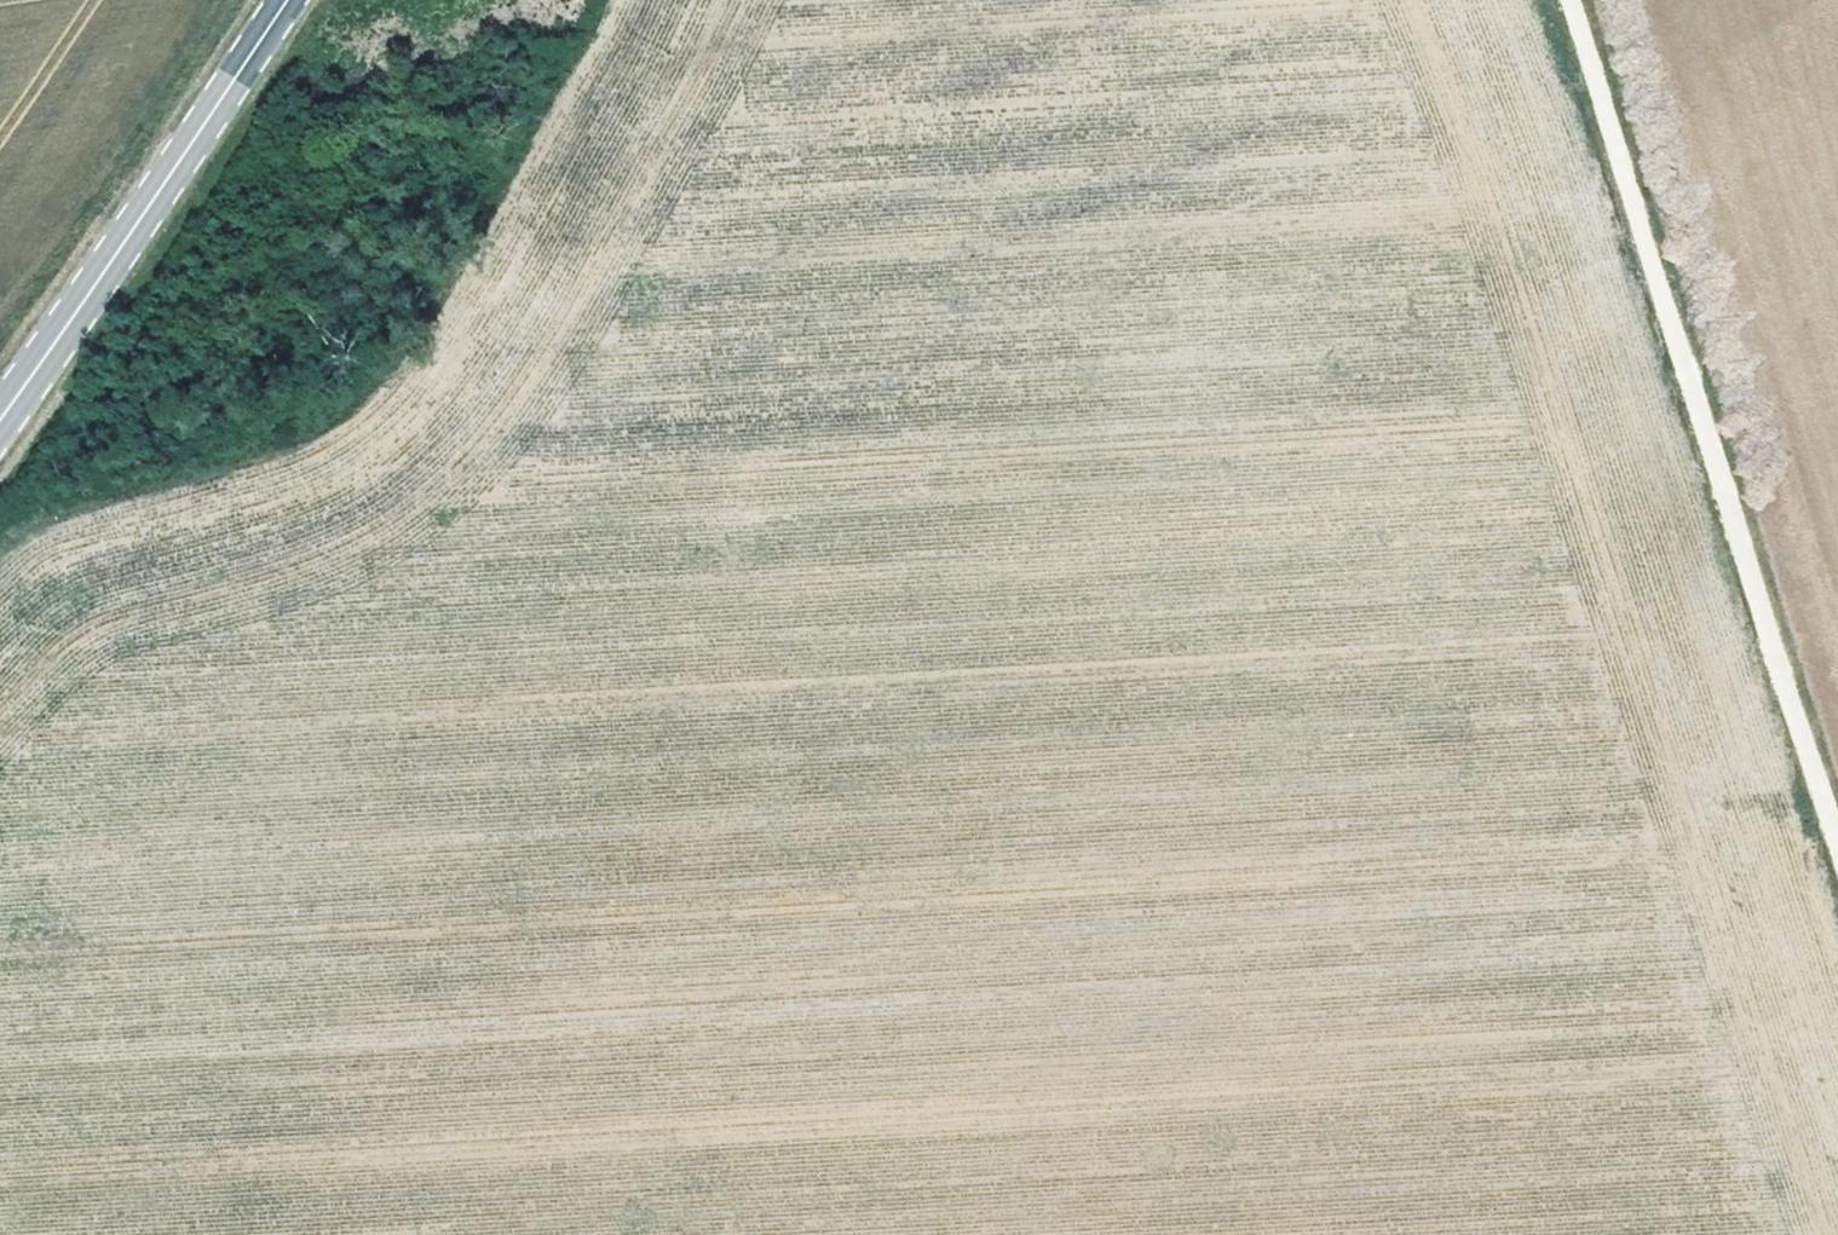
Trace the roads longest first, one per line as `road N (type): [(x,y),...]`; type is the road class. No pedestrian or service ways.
road 1 (secondary): [(287,0),(0,418)]

